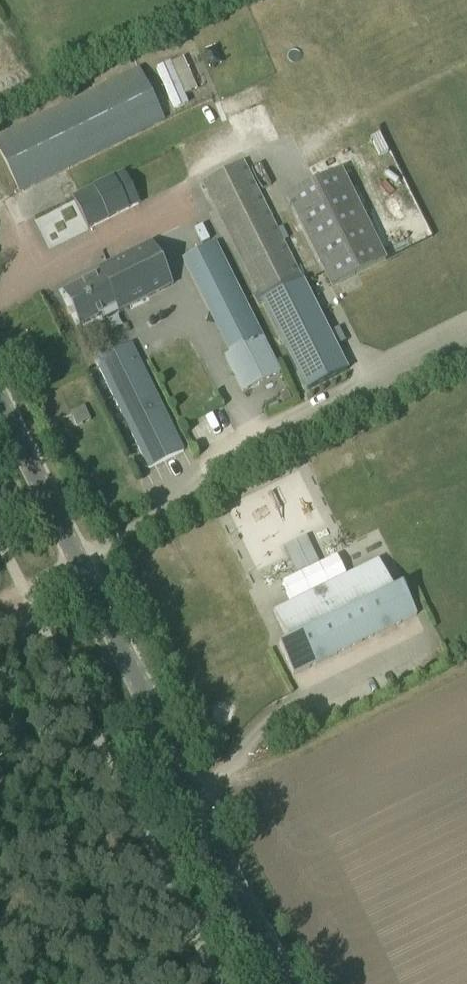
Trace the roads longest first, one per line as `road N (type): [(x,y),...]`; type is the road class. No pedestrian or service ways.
road 1 (tertiary): [(286,983),(0,405)]

